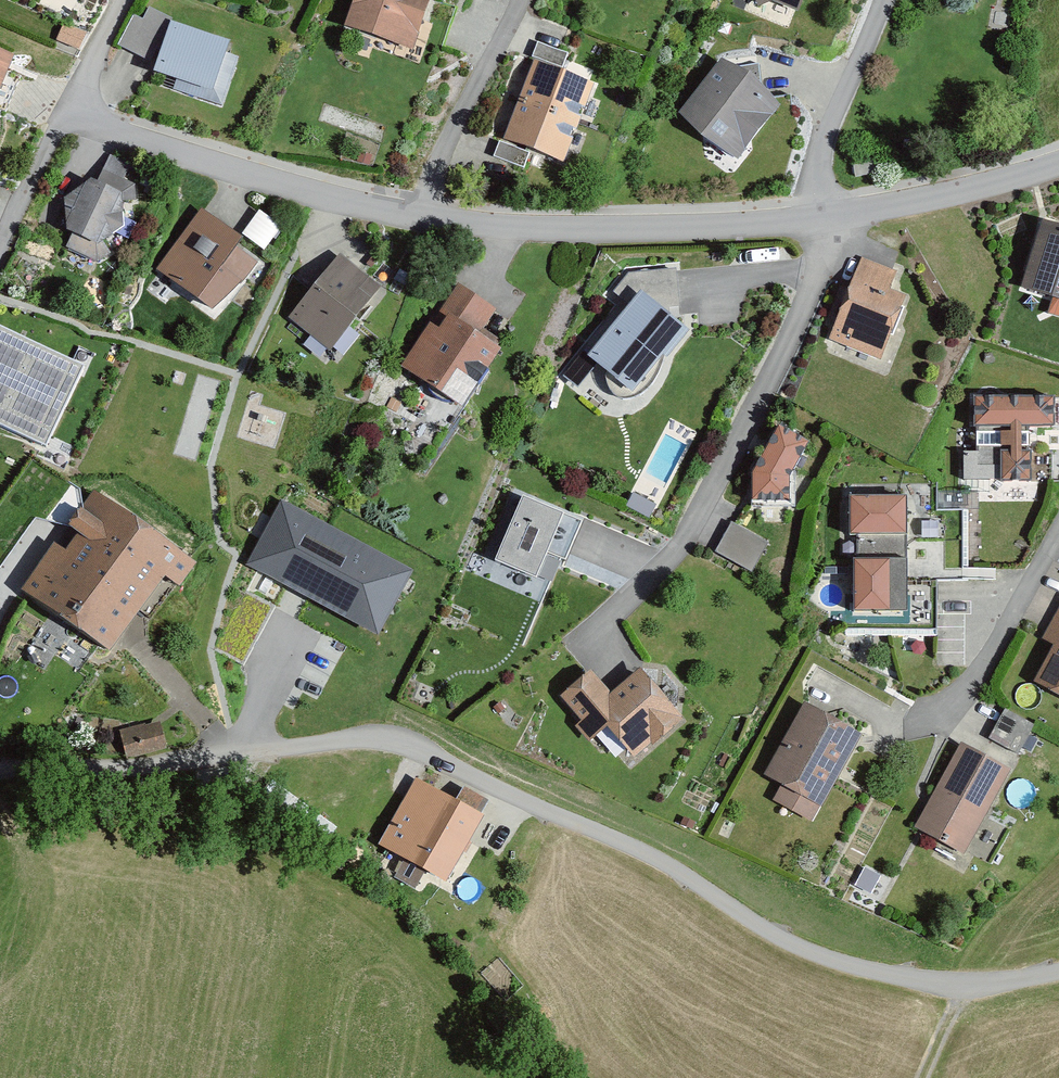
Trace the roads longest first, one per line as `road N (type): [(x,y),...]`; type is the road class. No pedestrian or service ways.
road 1 (residential): [(1058,966),(979,983),(853,973),(776,941),(659,867),(412,743),(163,752),(0,772)]
road 2 (residential): [(604,661),(602,626),(669,570),(812,304),(820,220)]
road 3 (residential): [(123,0),(68,117),(322,198),(430,221)]
road 4 (residential): [(430,221),(538,230),(820,220)]
road 5 (residential): [(1058,548),(966,704),(912,729),(890,725),(821,682)]
road 6 (residential): [(820,220),(1058,163)]
road 7 (residential): [(430,221),(521,0)]
road 8 (residential): [(820,220),(828,142),(887,0)]

